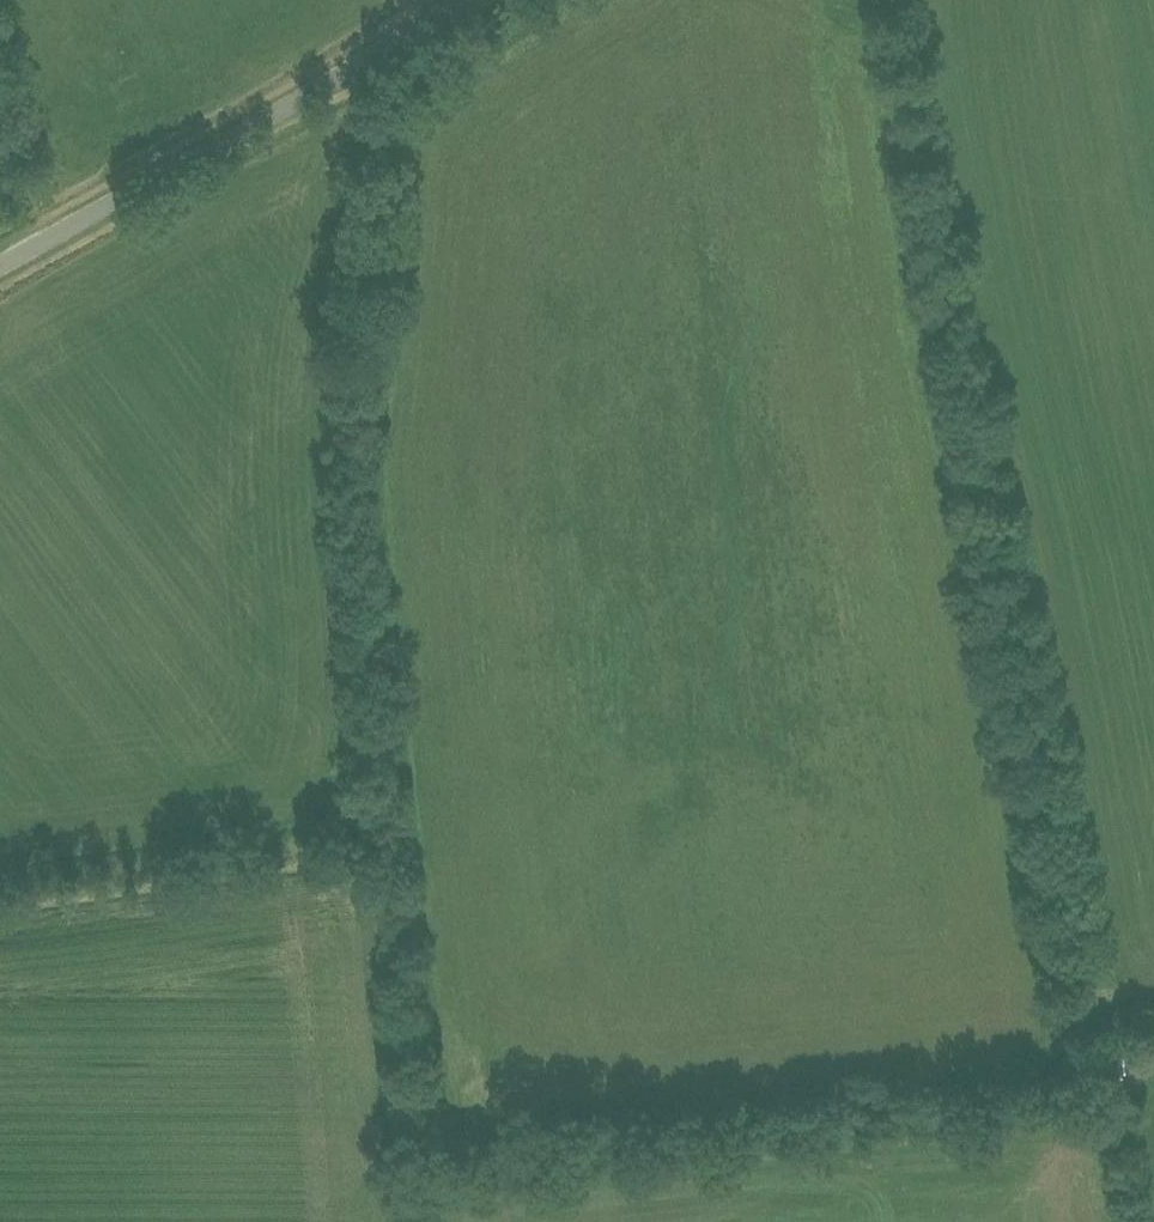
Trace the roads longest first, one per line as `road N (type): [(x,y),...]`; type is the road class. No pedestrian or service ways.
road 1 (unclassified): [(0,269),(178,173),(462,0)]

